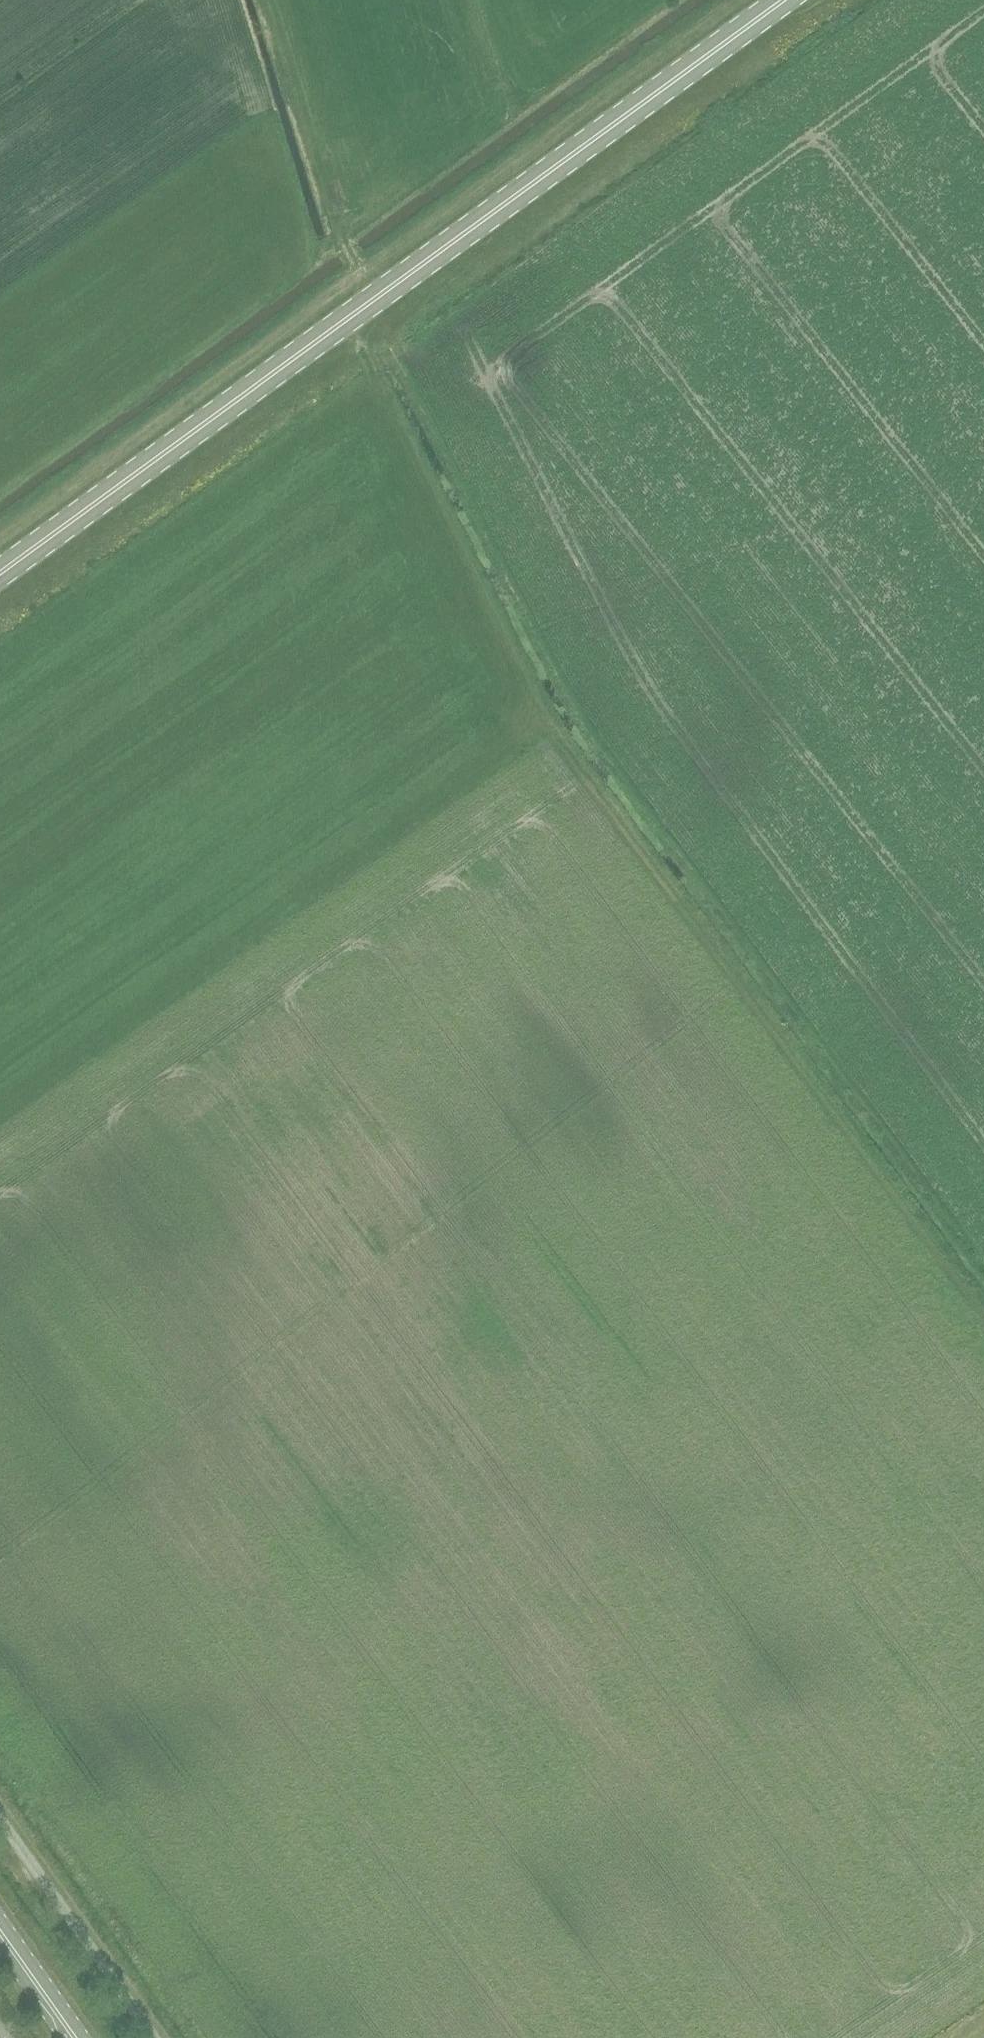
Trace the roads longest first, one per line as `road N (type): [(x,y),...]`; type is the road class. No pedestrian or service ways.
road 1 (secondary): [(0,572),(782,0)]
road 2 (secondary): [(75,2037),(0,1932)]

